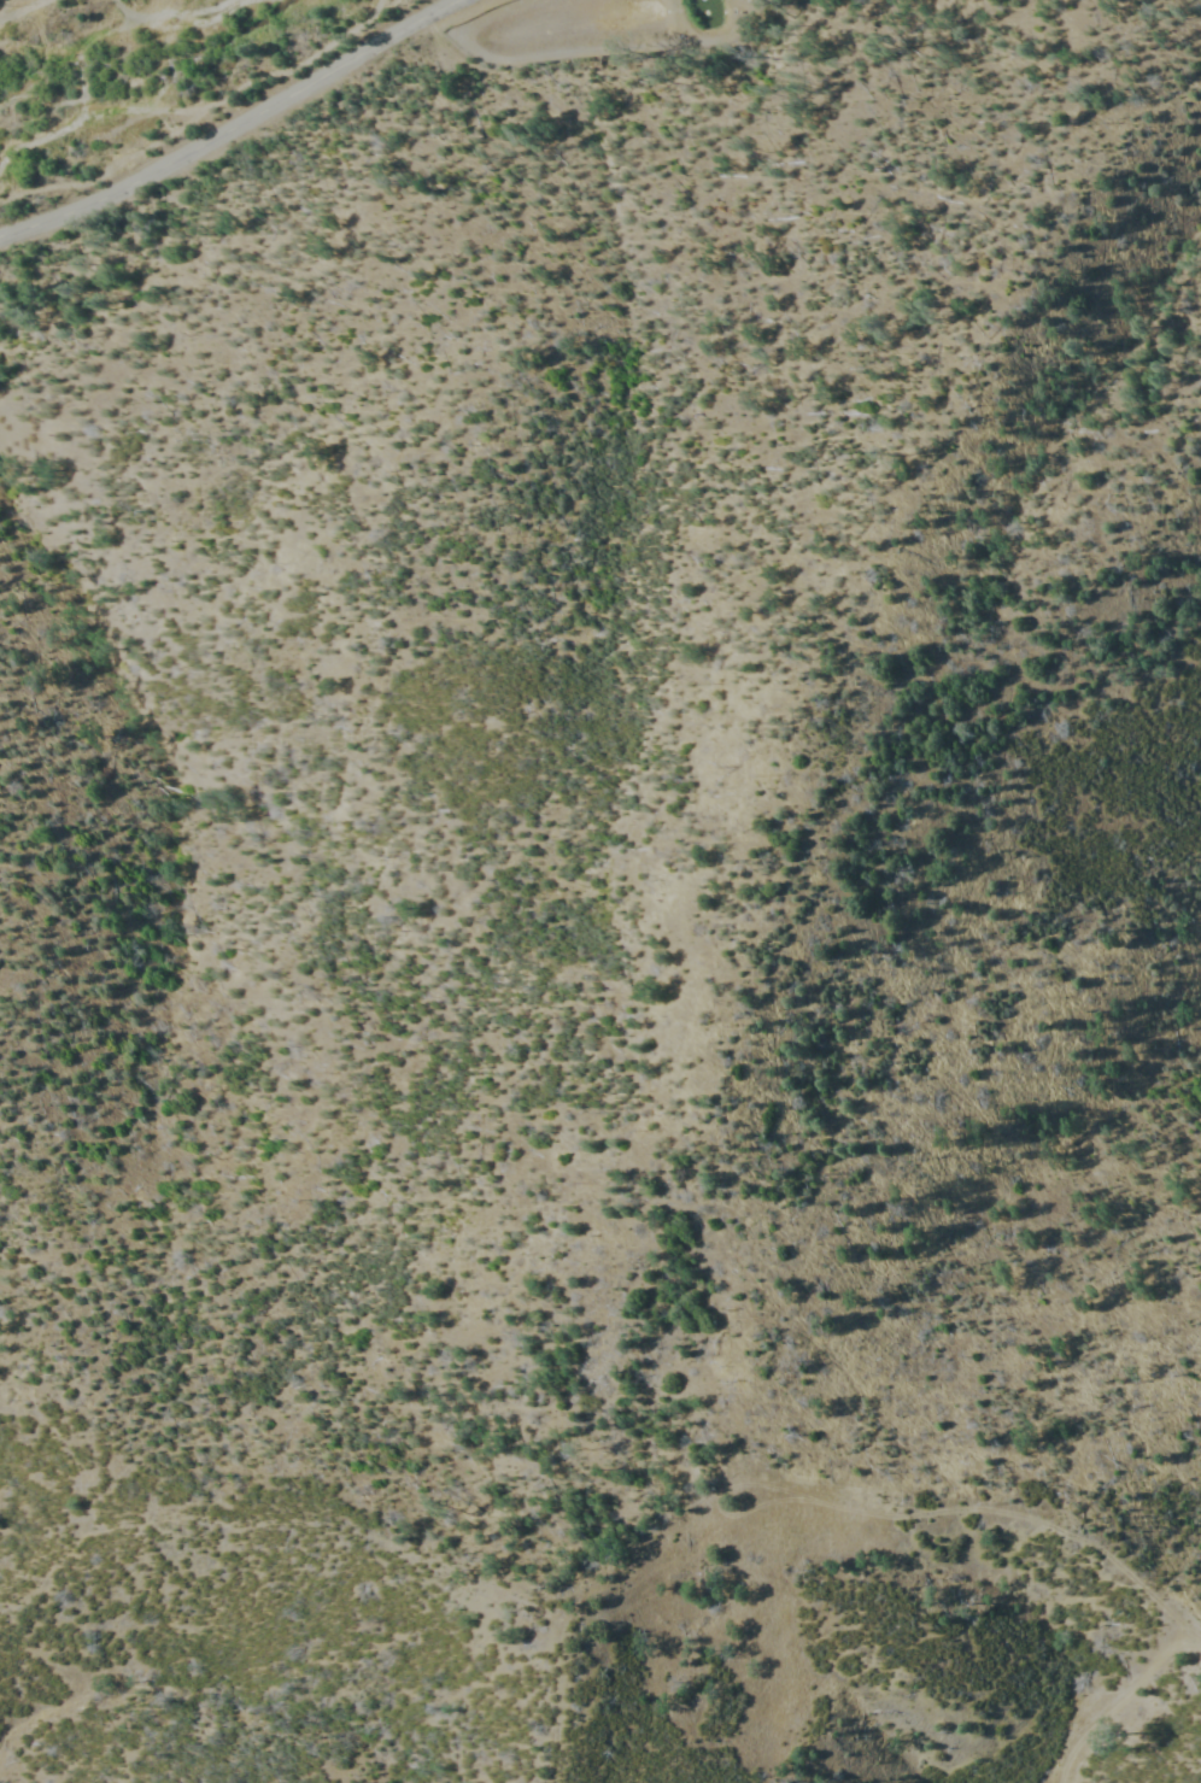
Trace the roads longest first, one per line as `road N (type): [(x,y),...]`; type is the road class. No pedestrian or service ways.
road 1 (secondary): [(465,0),(203,142),(0,234)]

